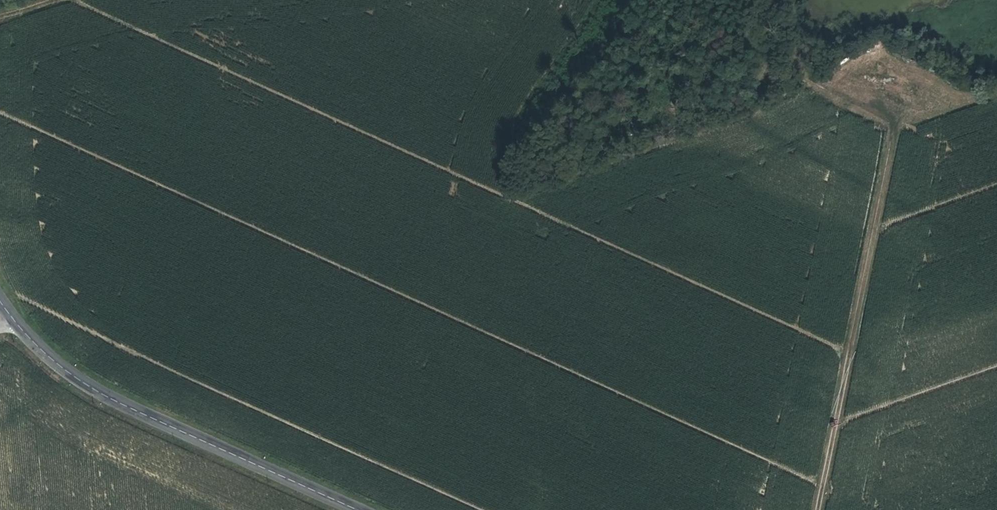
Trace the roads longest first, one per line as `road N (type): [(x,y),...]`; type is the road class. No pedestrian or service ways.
road 1 (track): [(817,509),(899,122),(915,109),(996,97)]
road 2 (tertiary): [(349,509),(125,409),(37,355),(0,300)]

